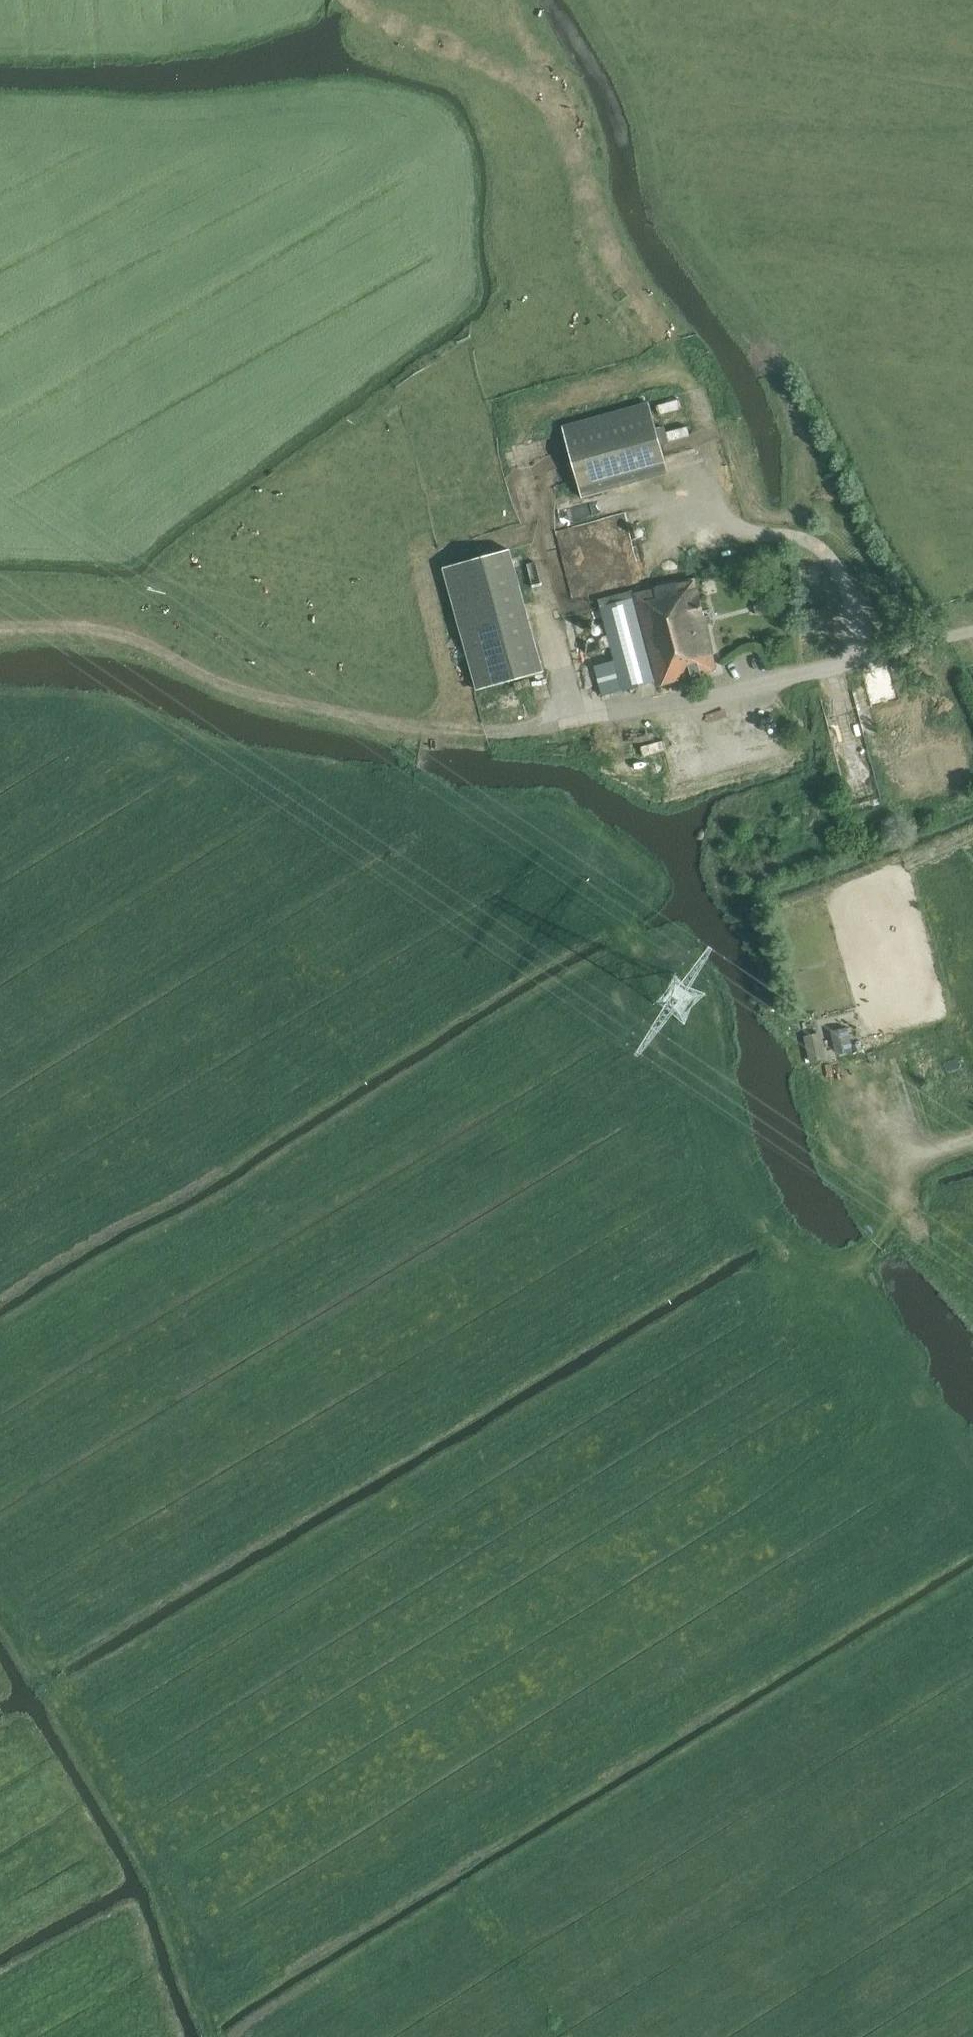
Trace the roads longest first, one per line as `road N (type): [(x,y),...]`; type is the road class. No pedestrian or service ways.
road 1 (track): [(622,711),(440,731),(266,689),(109,632),(0,629)]
road 2 (track): [(730,1149),(760,1220),(823,1270),(848,1265),(889,1232),(910,1170),(924,1154),(972,1138)]
road 3 (track): [(693,385),(731,519),(806,539),(830,556),(848,585),(869,657)]

